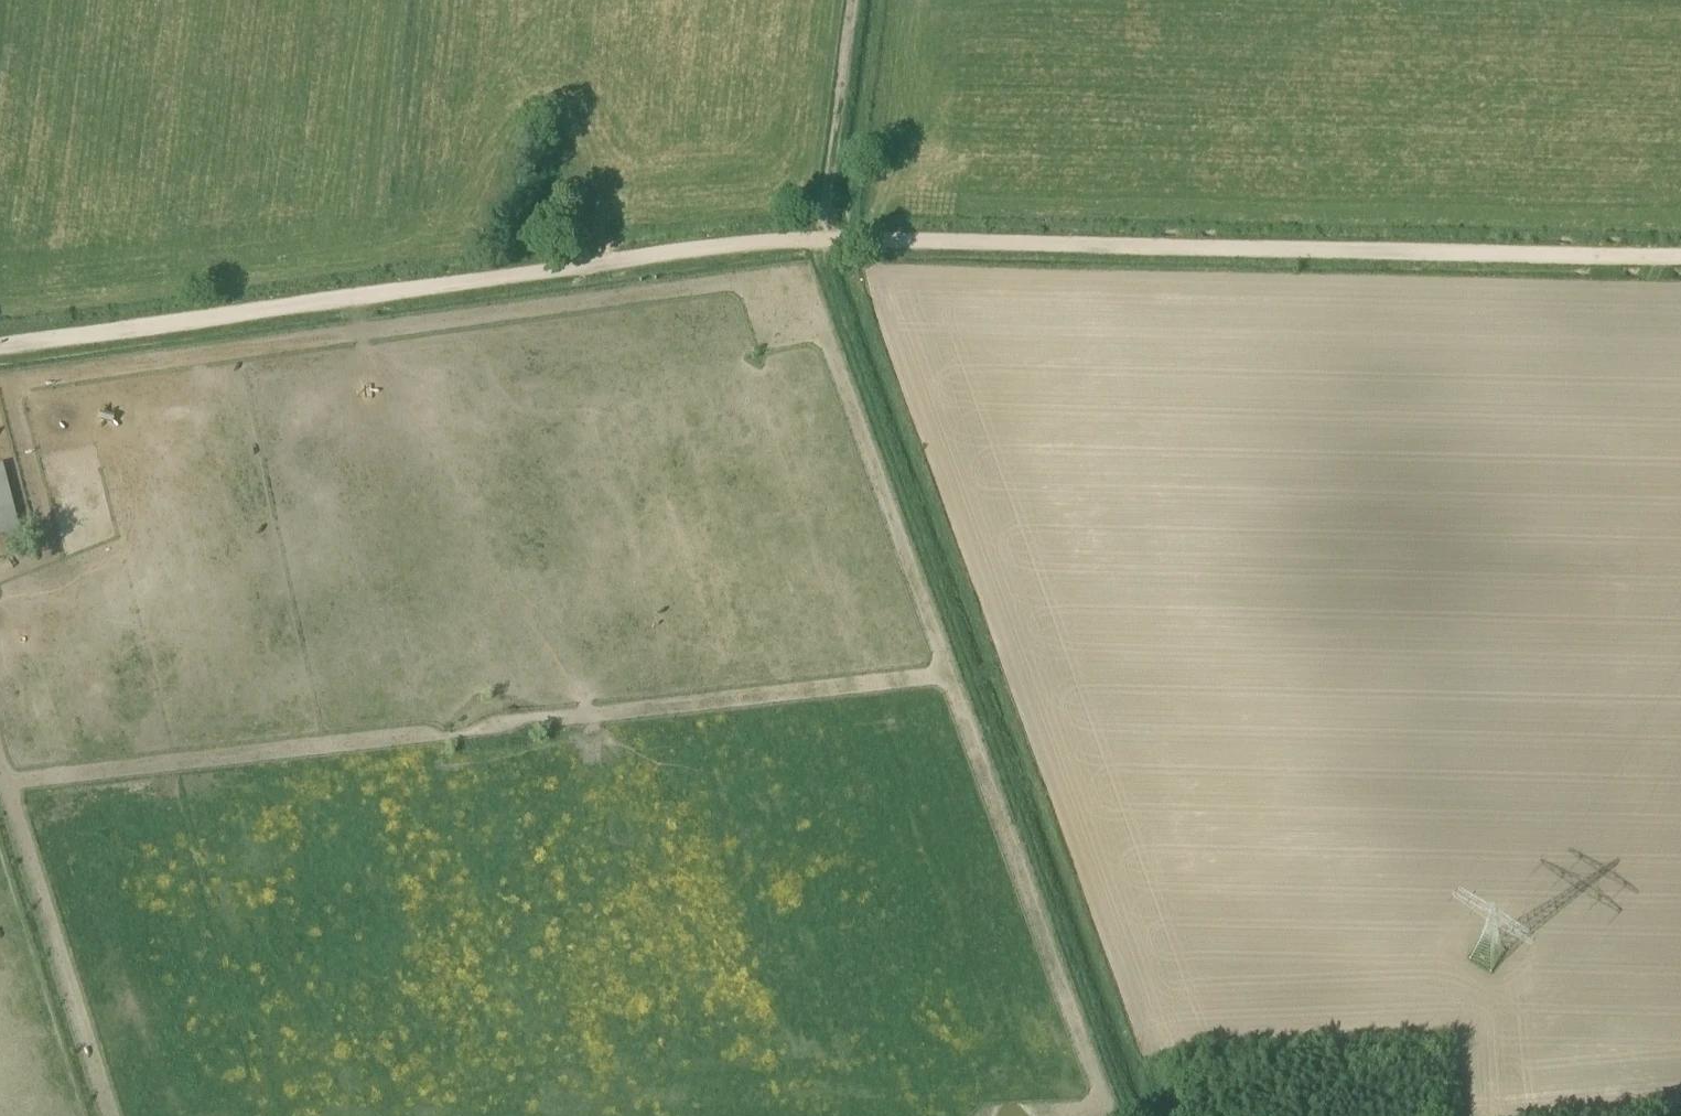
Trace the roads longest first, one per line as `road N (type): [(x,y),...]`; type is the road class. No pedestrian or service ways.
road 1 (track): [(0,342),(782,241),(1680,254)]

